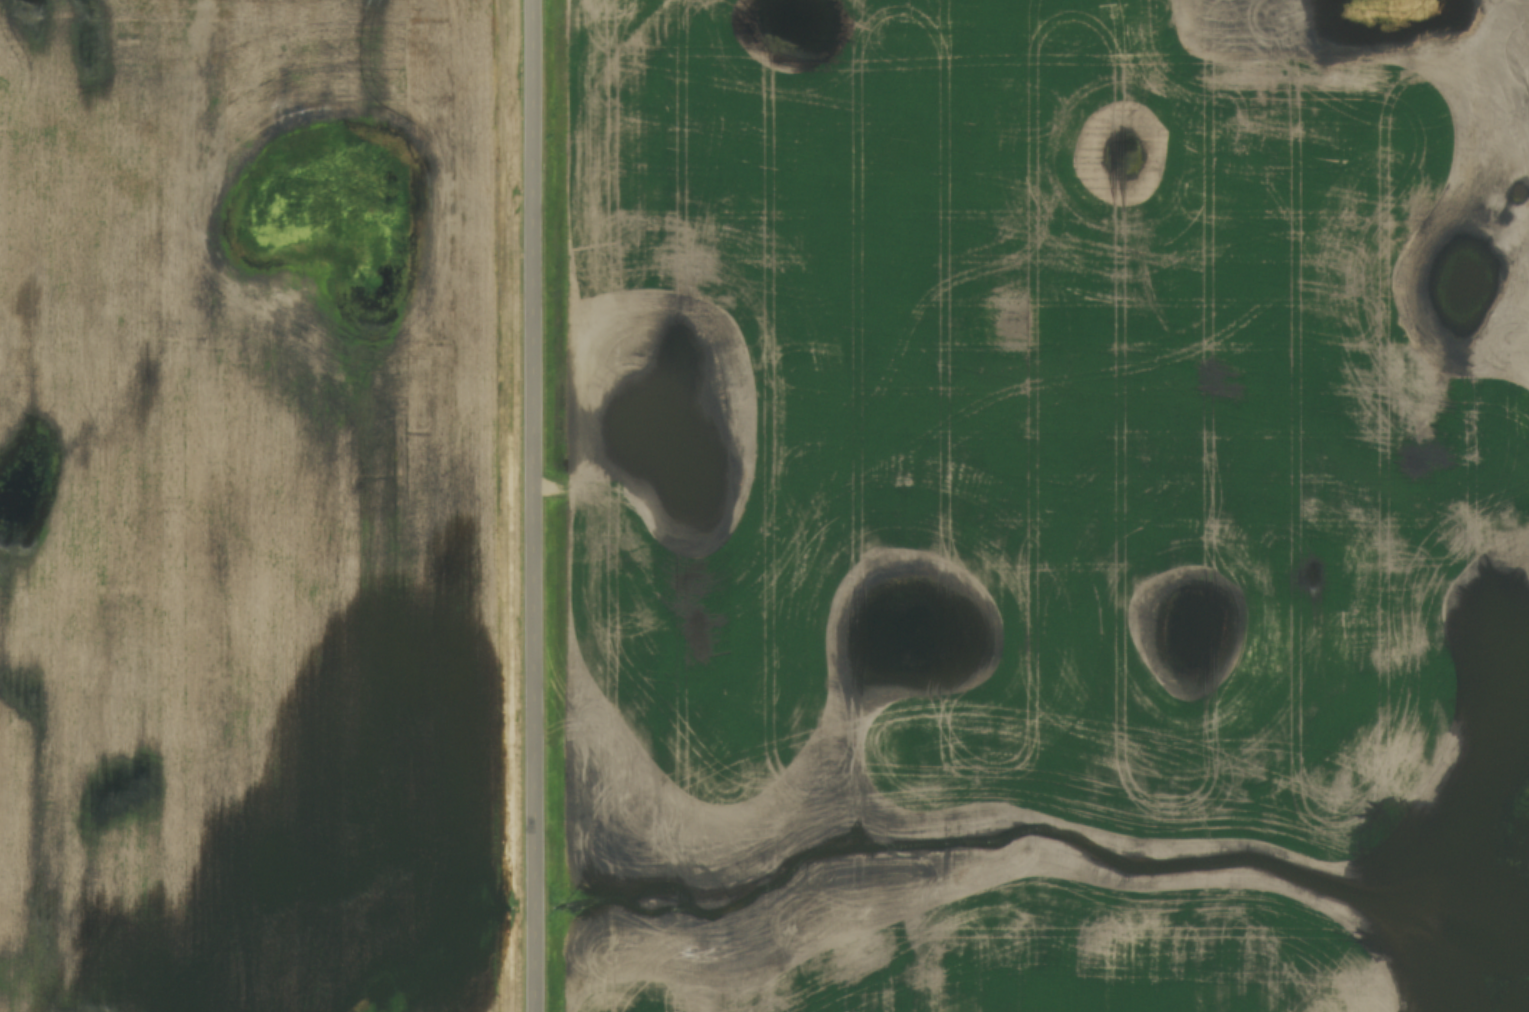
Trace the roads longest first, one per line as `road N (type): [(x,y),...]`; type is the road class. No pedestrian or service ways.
road 1 (tertiary): [(536,1011),(531,0)]

